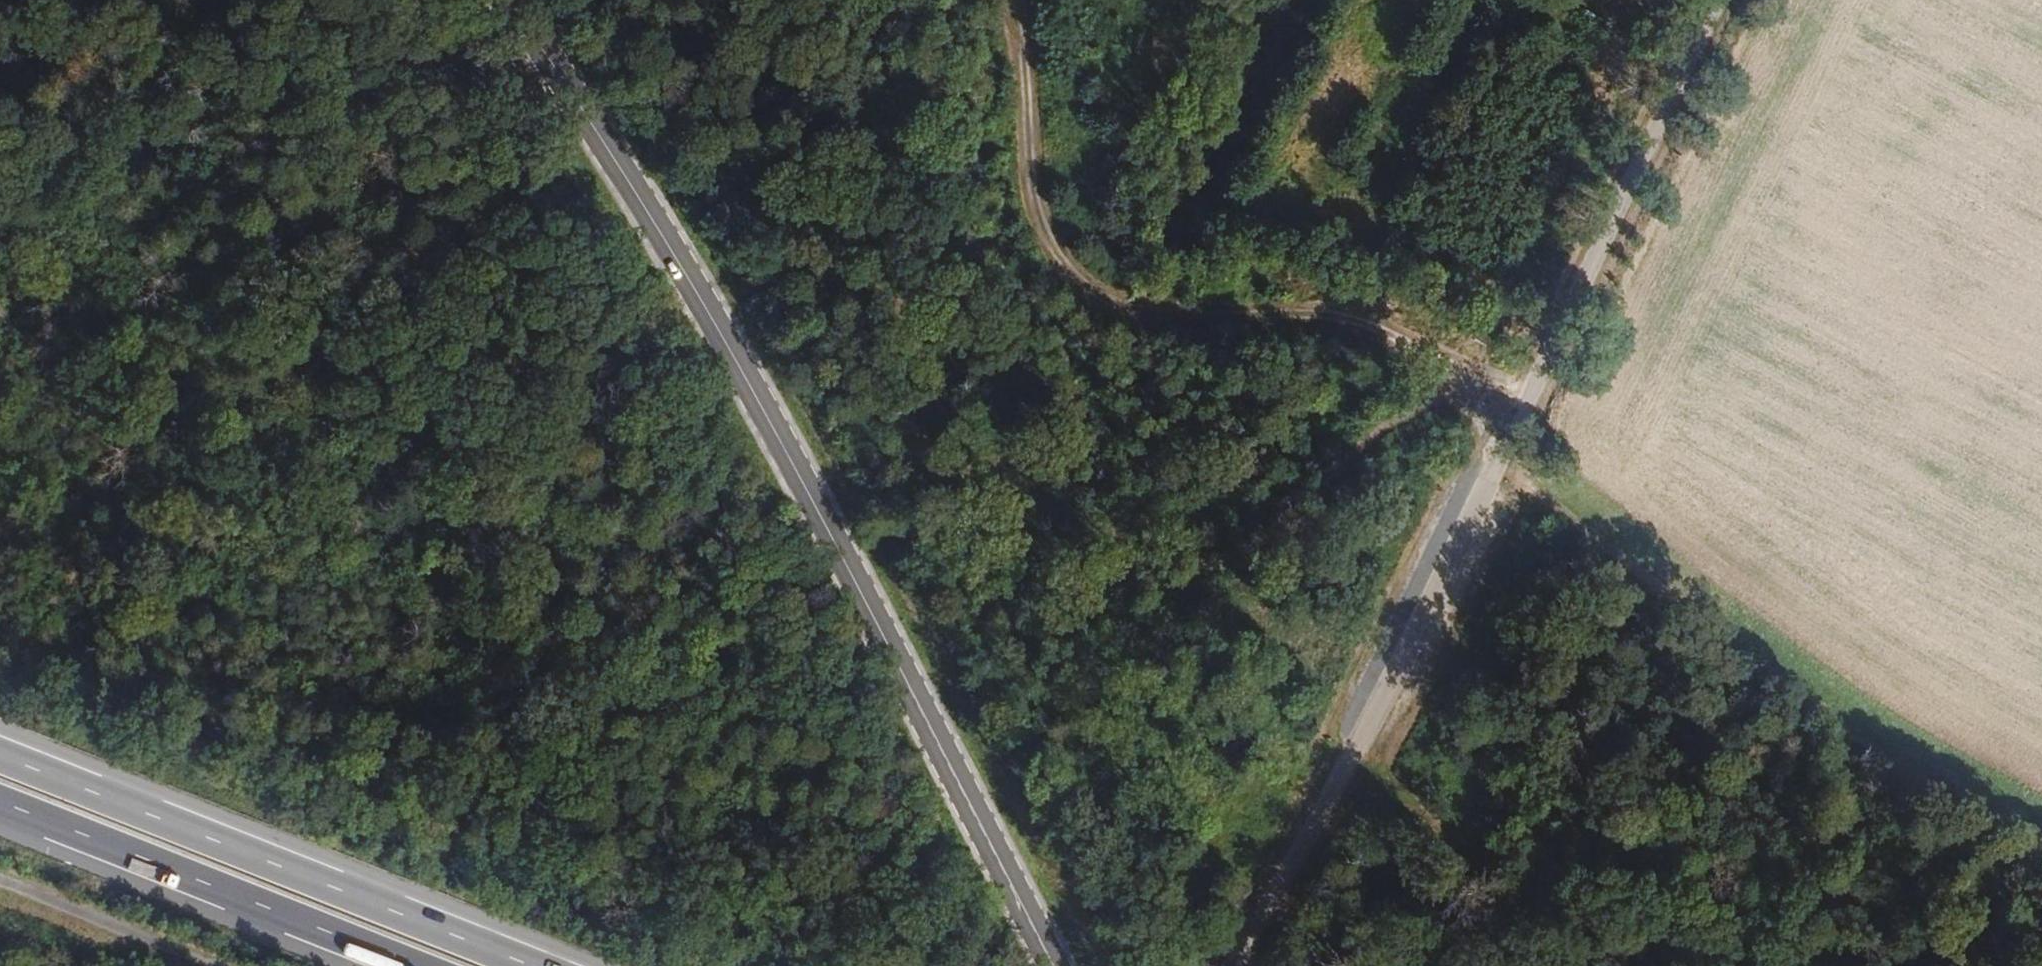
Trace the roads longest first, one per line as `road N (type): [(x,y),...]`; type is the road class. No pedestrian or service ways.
road 1 (secondary): [(1055,965),(793,447),(663,213),(527,0)]
road 2 (unclassified): [(1233,965),(1715,0)]
road 3 (track): [(1552,327),(1151,305),(1074,269),(1038,226),(1026,0)]
road 4 (motorway): [(525,965),(0,758)]
road 5 (motorway): [(0,805),(404,965)]
road 6 (track): [(0,882),(201,965)]

